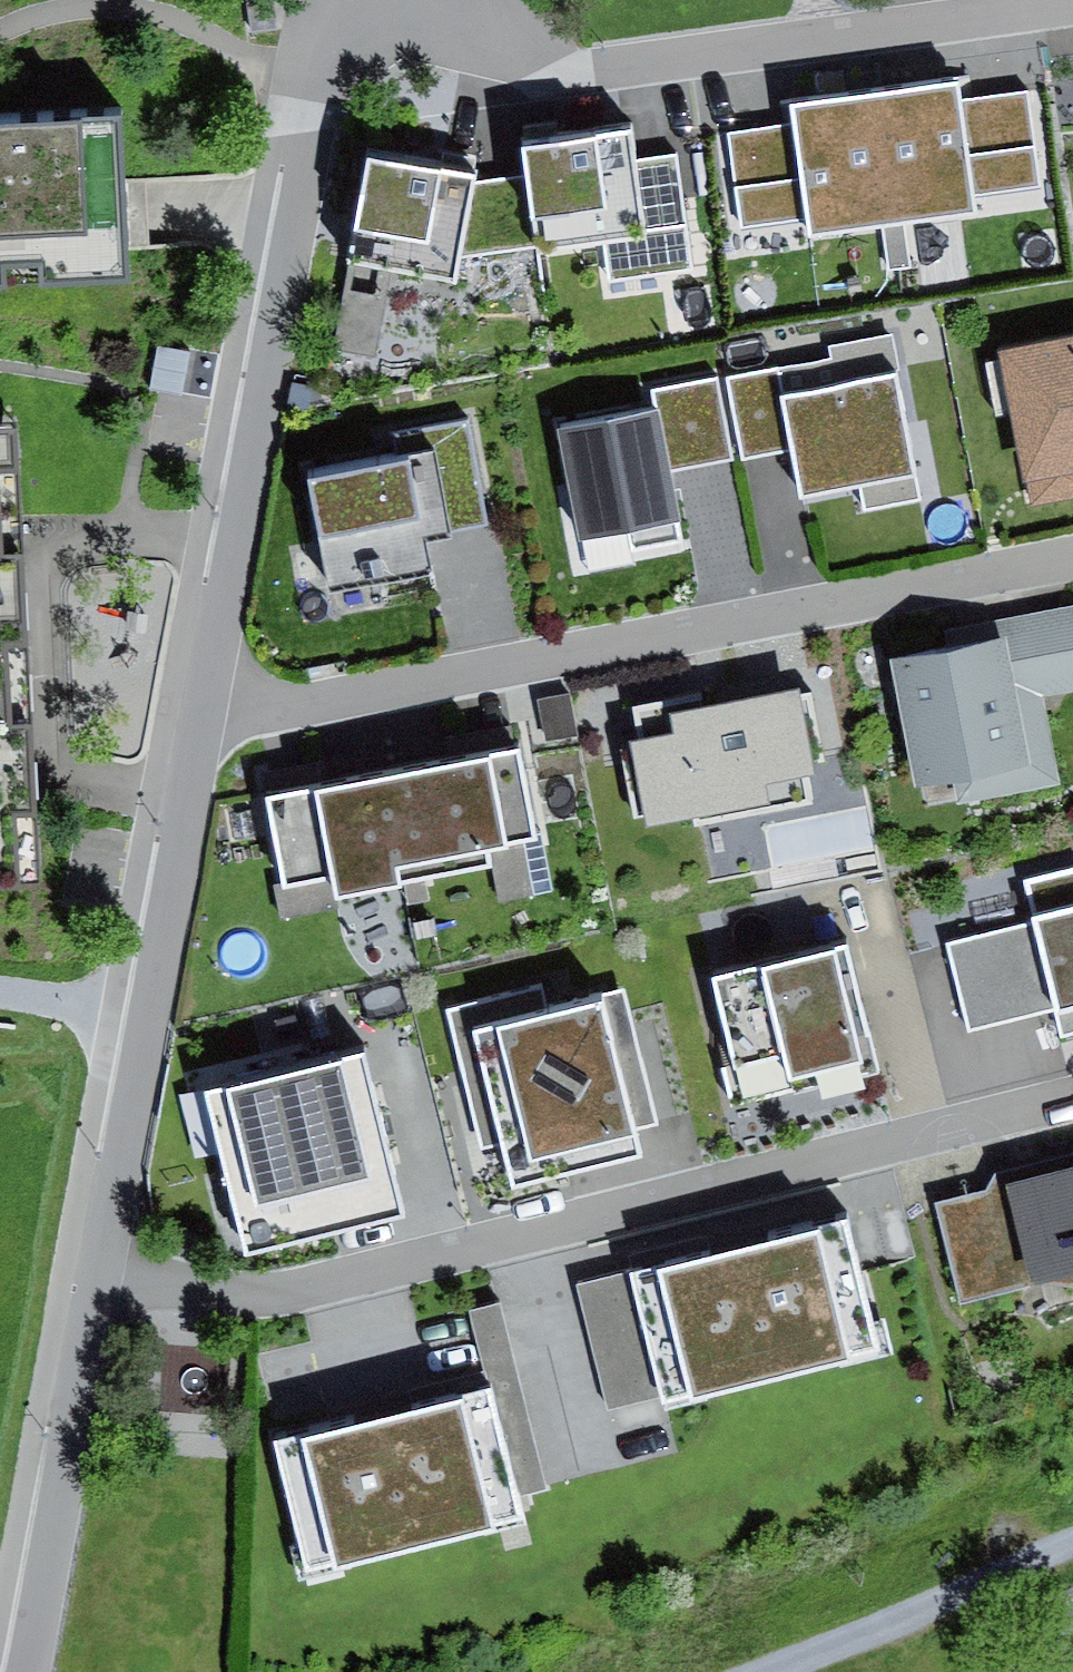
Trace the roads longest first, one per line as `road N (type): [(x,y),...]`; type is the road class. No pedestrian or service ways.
road 1 (residential): [(104,1262),(230,1291),(308,1287),(548,1233),(1072,1094)]
road 2 (residential): [(208,718),(1072,551)]
road 3 (residential): [(208,718),(341,0)]
road 4 (residential): [(442,0),(576,71),(1072,2)]
road 5 (residential): [(104,1262),(208,718)]
road 6 (residential): [(26,1671),(104,1262)]
road 7 (track): [(784,1671),(1072,1543)]

